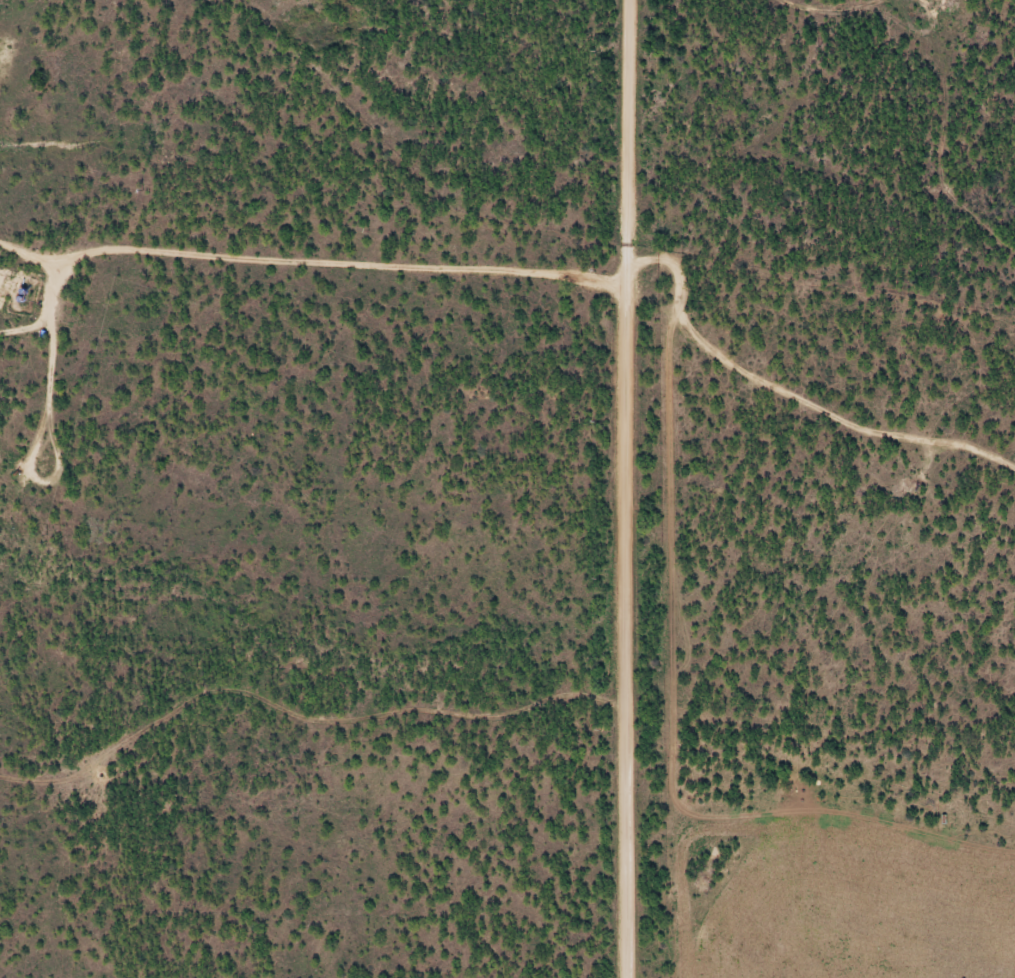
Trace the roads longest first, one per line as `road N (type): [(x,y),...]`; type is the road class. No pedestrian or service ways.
road 1 (residential): [(805,0),(817,110),(721,206),(706,247),(630,277),(92,261),(16,248)]
road 2 (residential): [(630,977),(630,0)]
road 3 (residential): [(0,964),(161,977)]

